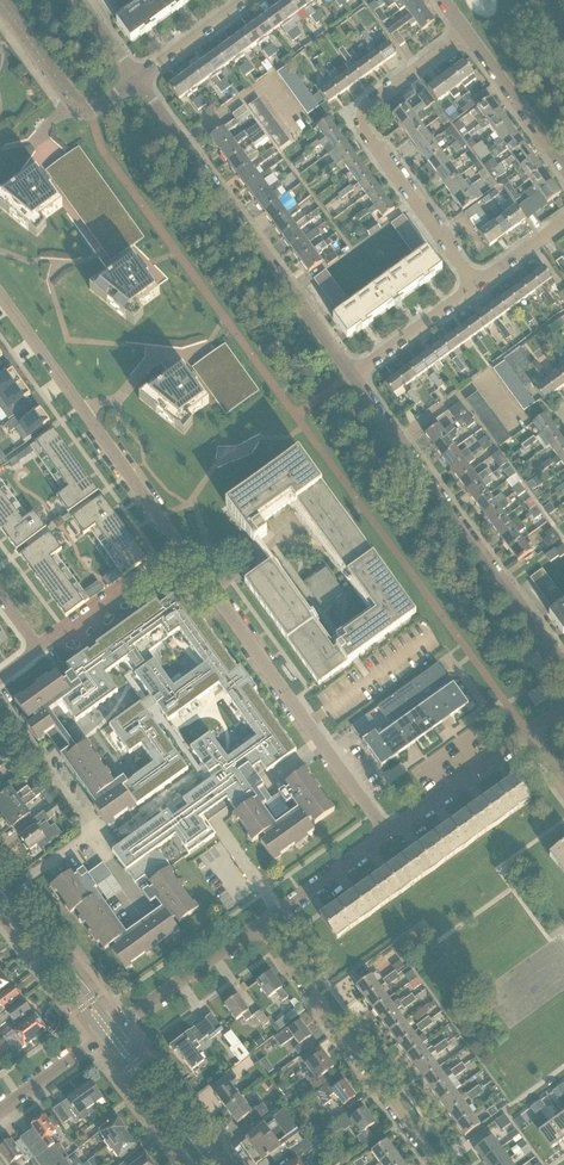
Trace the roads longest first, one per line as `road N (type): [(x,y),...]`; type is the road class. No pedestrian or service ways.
road 1 (unclassified): [(354,374),(137,79)]
road 2 (unclassified): [(563,662),(354,374)]
road 3 (unclassified): [(386,833),(179,547)]
road 4 (residential): [(477,280),(357,115),(463,33)]
road 5 (unclassified): [(179,547),(0,293)]
road 6 (unclassified): [(437,1164),(262,923)]
road 7 (unclassified): [(115,1028),(262,923)]
road 8 (unclassified): [(37,650),(179,547)]
road 9 (unclassified): [(386,833),(529,733)]
road 10 (unclassified): [(563,169),(463,33)]
road 11 (residential): [(354,374),(477,280)]
road 12 (unclassified): [(262,923),(386,833)]
road 13 (unclassified): [(86,110),(0,1)]
road 14 (unclassified): [(137,79),(246,0)]
road 15 (unclassified): [(0,1110),(103,1036)]

